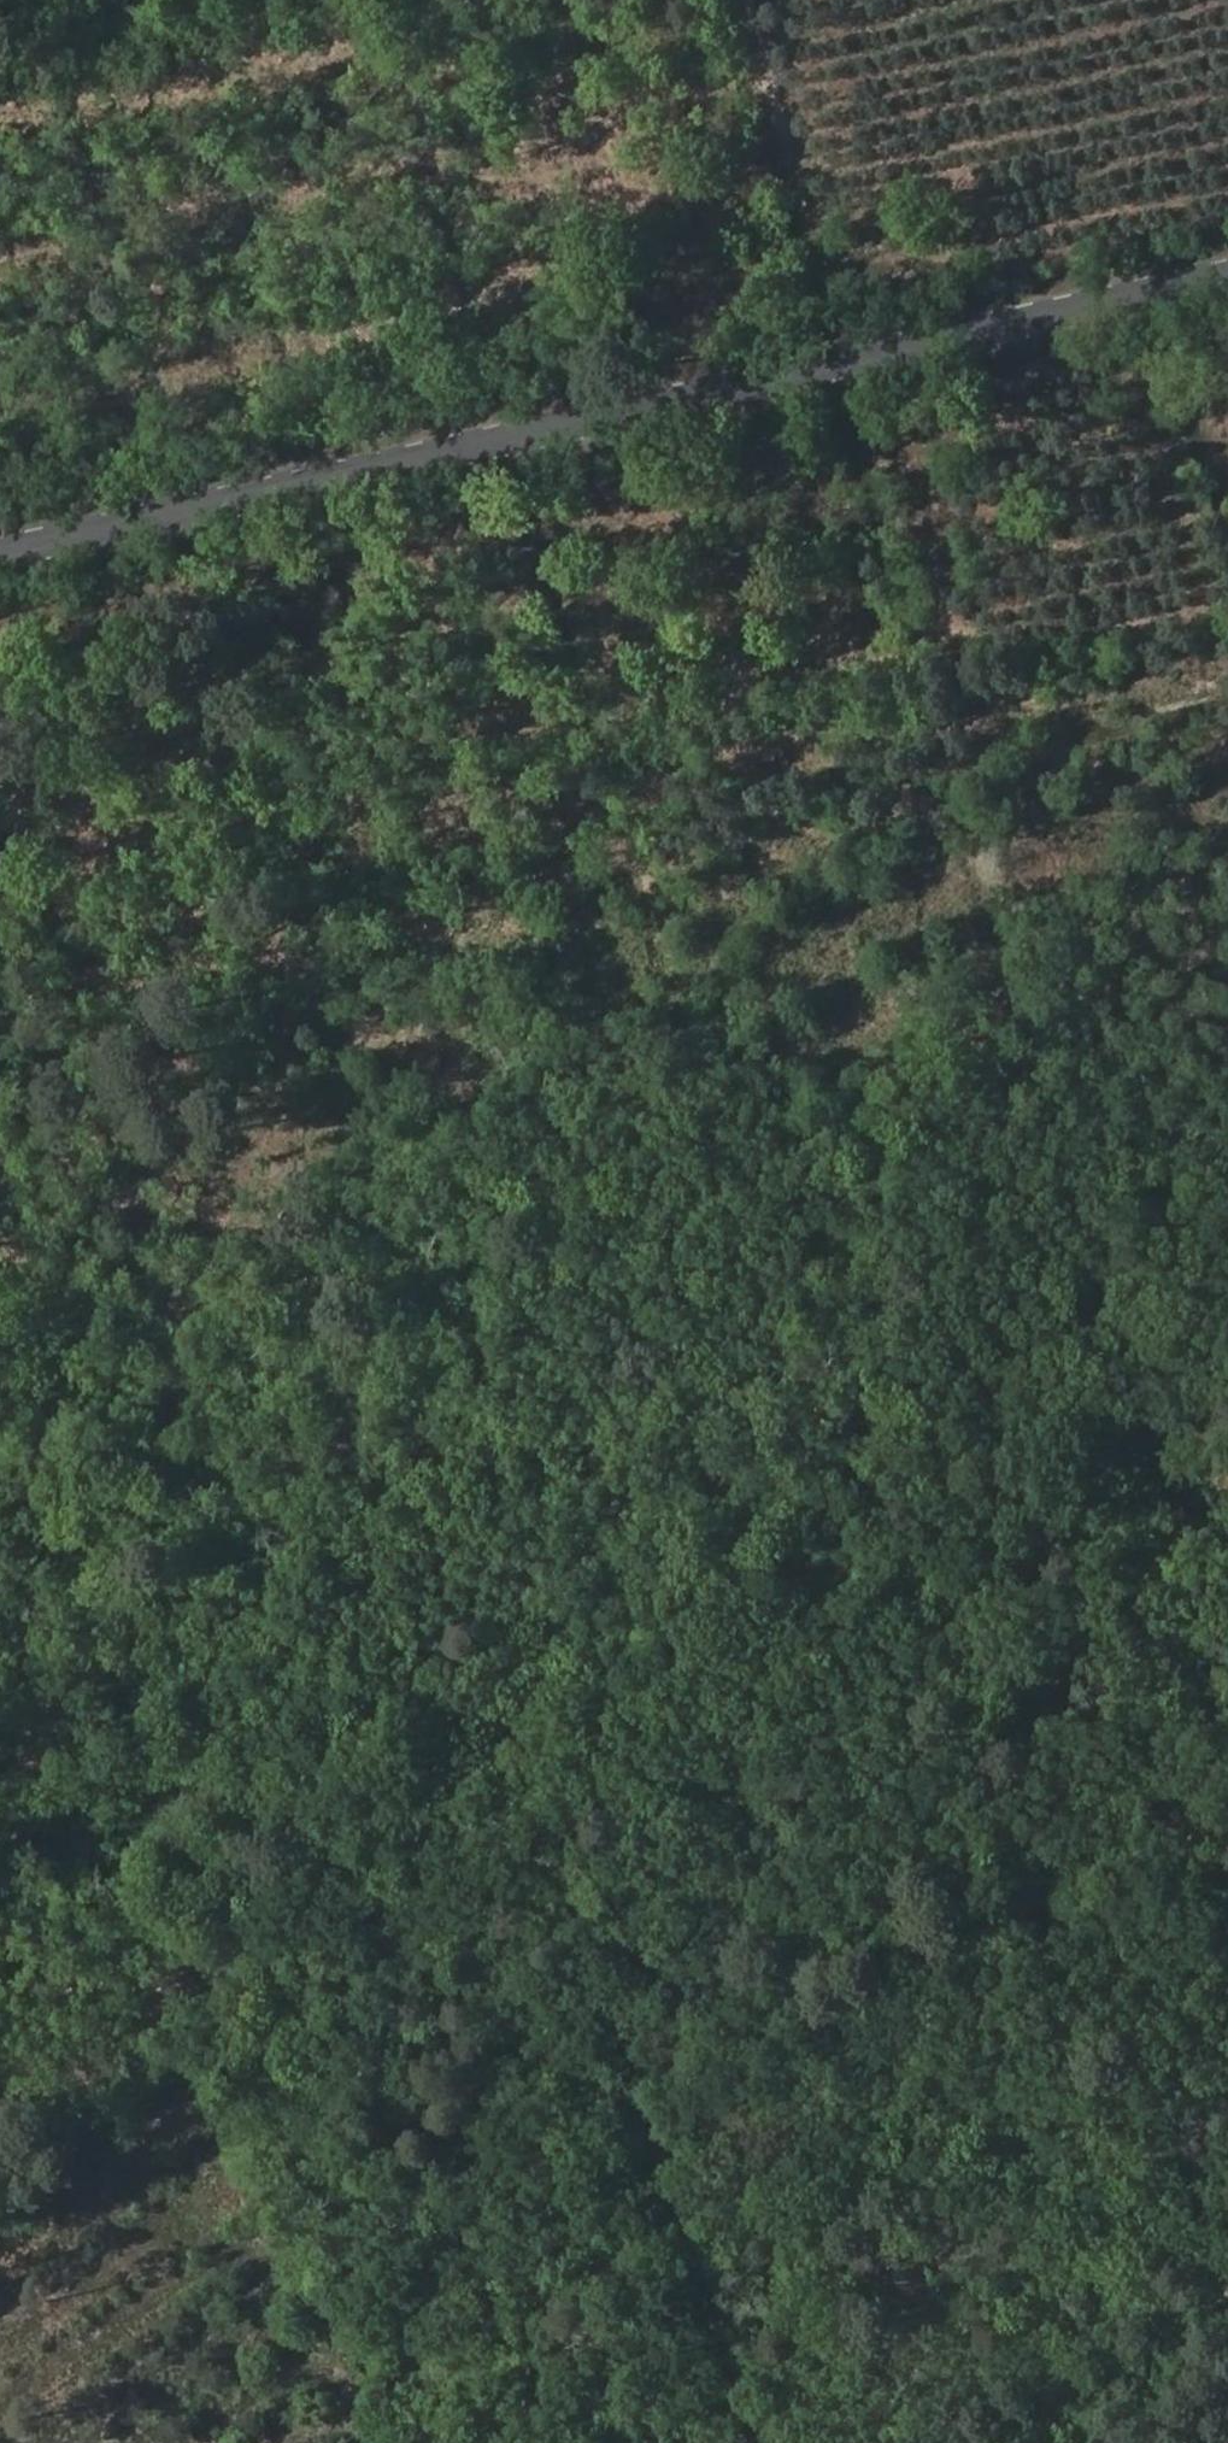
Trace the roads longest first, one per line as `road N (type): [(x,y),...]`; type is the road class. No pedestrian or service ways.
road 1 (tertiary): [(1227,274),(0,558)]

